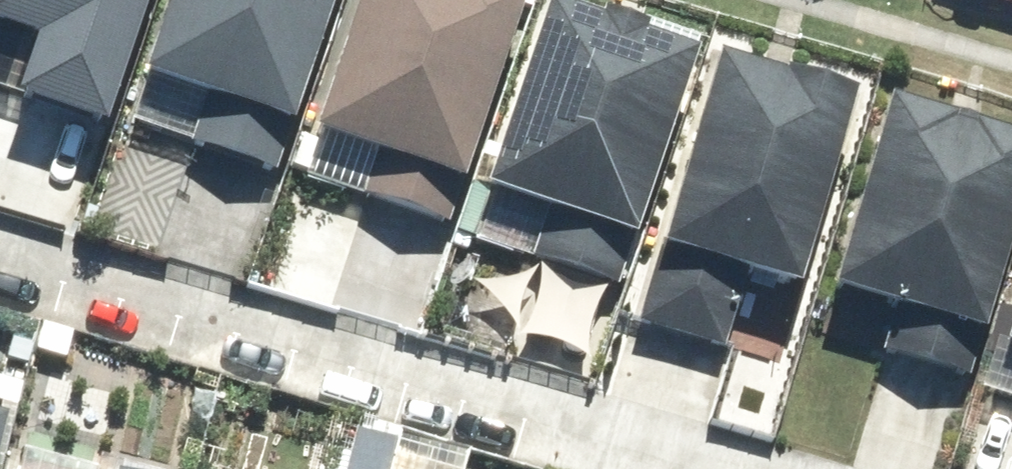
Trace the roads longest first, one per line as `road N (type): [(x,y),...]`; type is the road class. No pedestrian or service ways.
road 1 (residential): [(673,468),(0,271)]

